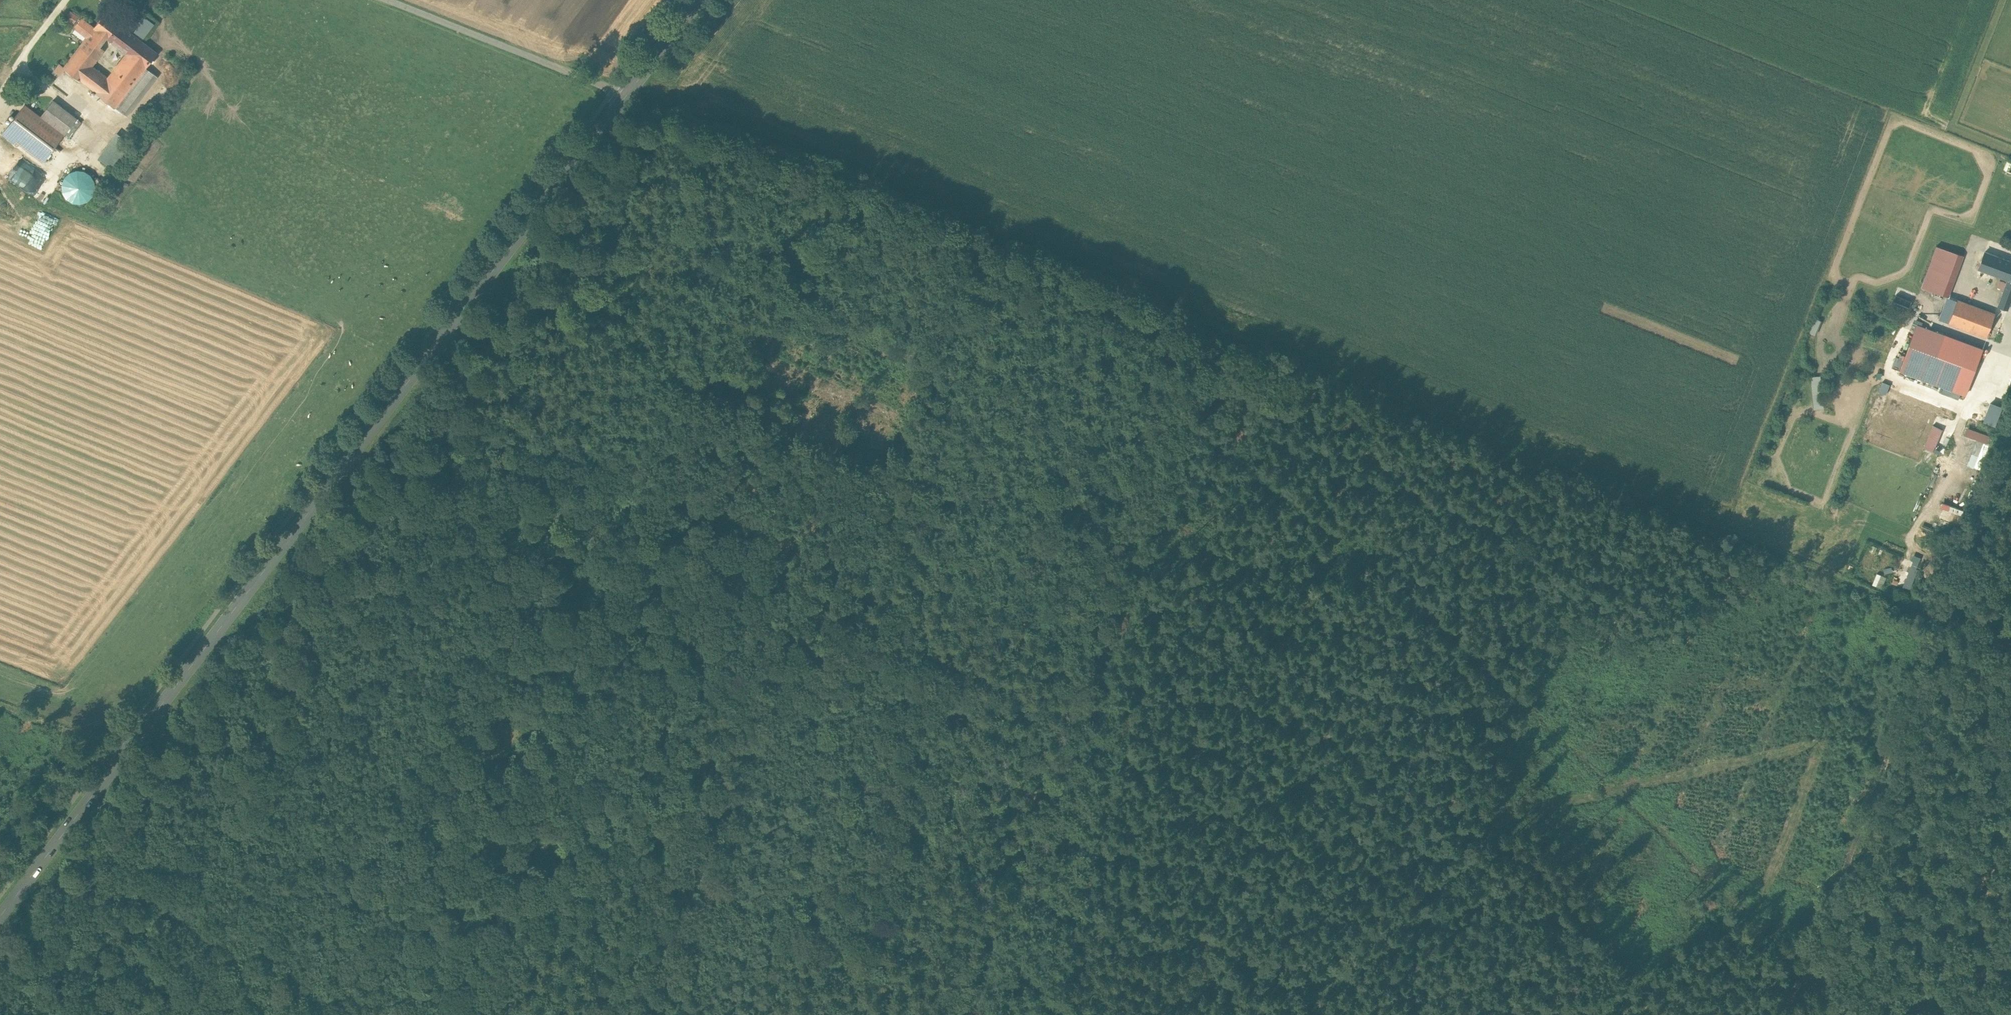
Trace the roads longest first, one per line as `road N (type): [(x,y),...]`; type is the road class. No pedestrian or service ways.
road 1 (secondary): [(0,915),(626,94)]
road 2 (track): [(1859,1014),(1476,635),(1248,465),(1212,385)]
road 3 (track): [(408,378),(1103,657)]
road 4 (track): [(2010,439),(1783,1014)]
road 5 (track): [(1103,657),(964,1014)]
road 6 (track): [(555,439),(590,352),(658,270),(721,133)]
road 7 (track): [(1103,657),(1229,334)]
road 8 (residential): [(626,94),(388,0)]

